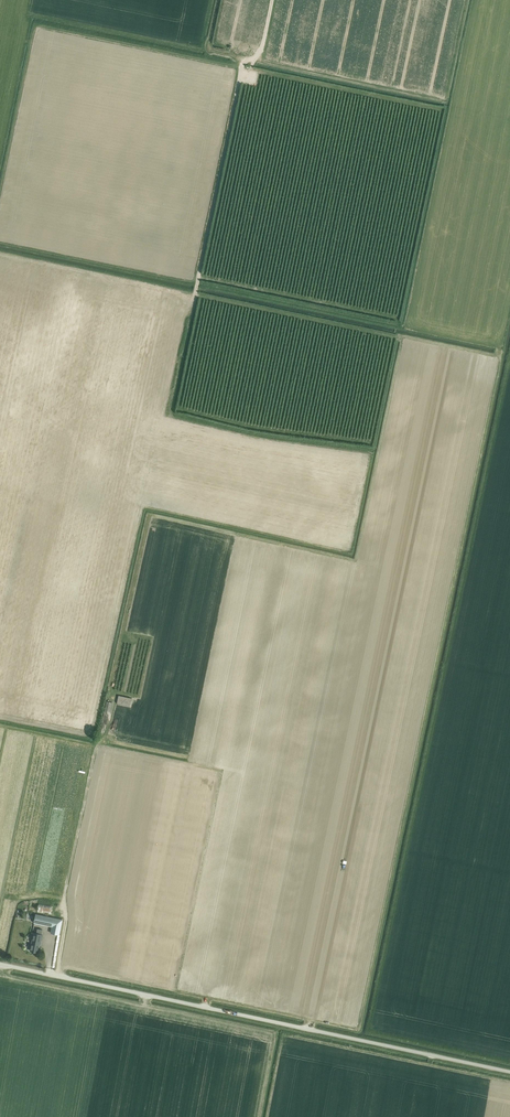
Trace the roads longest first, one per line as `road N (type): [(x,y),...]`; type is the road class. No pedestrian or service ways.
road 1 (unclassified): [(509,1072),(0,964)]
road 2 (track): [(196,292),(244,62),(261,51),(272,0)]

